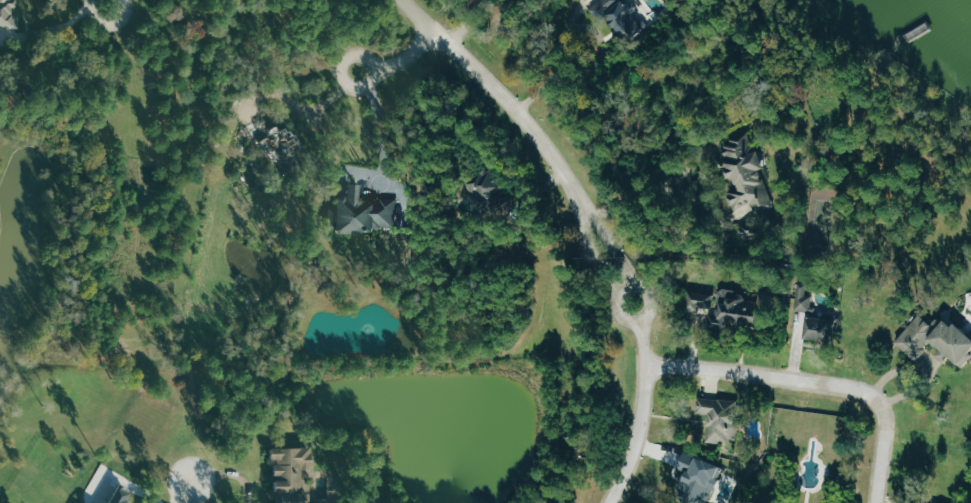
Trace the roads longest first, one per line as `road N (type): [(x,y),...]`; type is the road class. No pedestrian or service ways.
road 1 (residential): [(585,216),(533,127),(401,0)]
road 2 (residential): [(646,369),(736,372),(866,392),(892,418),(890,445)]
road 3 (residential): [(617,502),(647,427),(646,369)]

